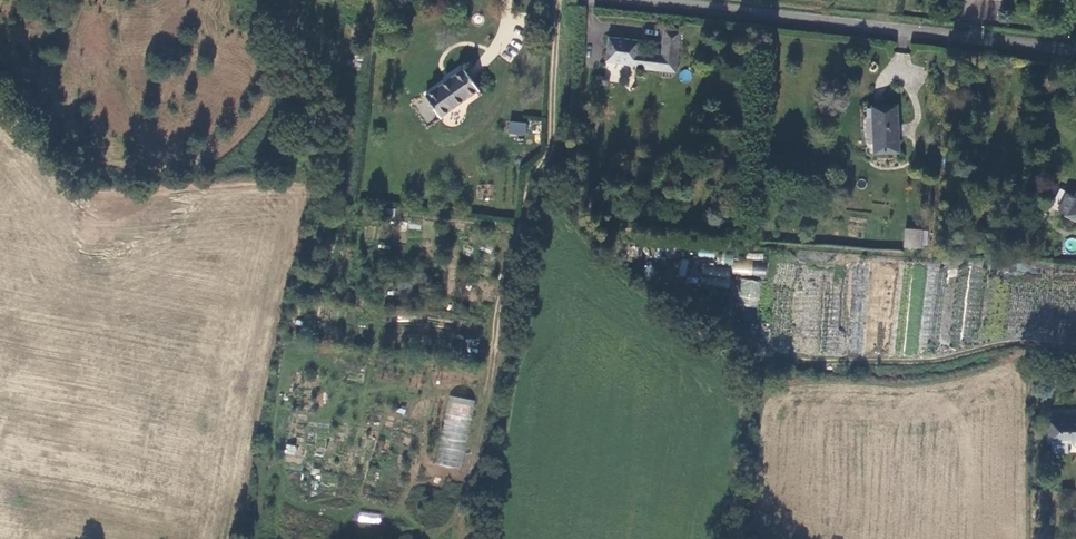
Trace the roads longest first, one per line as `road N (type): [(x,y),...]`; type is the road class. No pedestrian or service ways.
road 1 (track): [(557,0),(552,136),(532,183),(452,538)]
road 2 (tertiary): [(1075,51),(647,0)]

